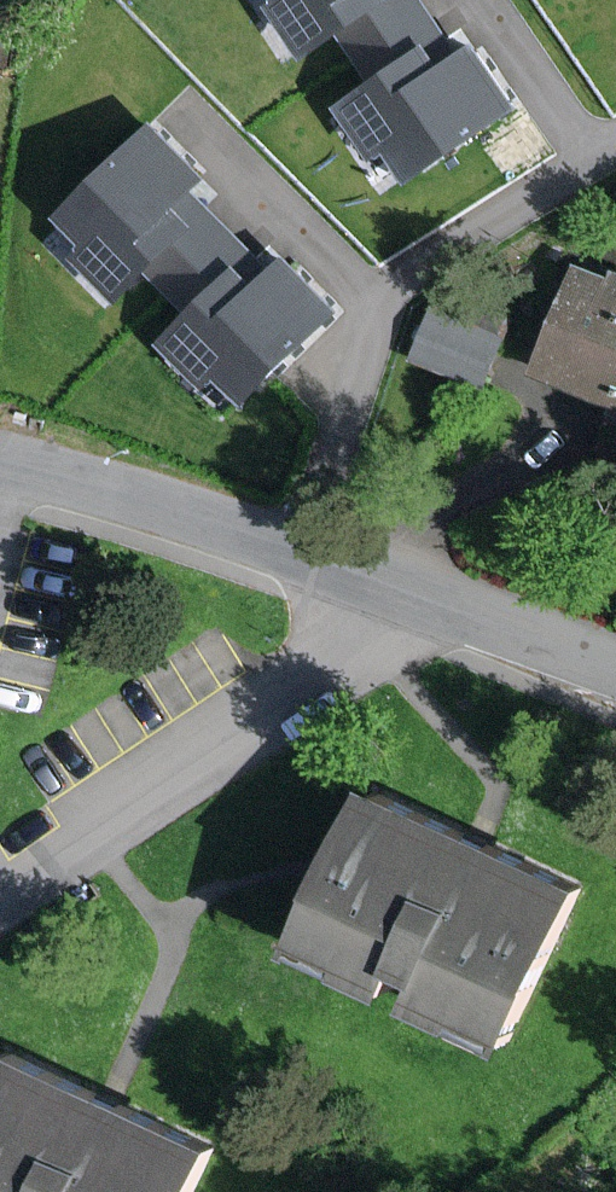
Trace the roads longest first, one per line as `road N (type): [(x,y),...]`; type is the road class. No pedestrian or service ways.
road 1 (residential): [(0,915),(374,660),(416,597)]
road 2 (residential): [(0,462),(416,597)]
road 3 (residential): [(416,597),(615,674)]

